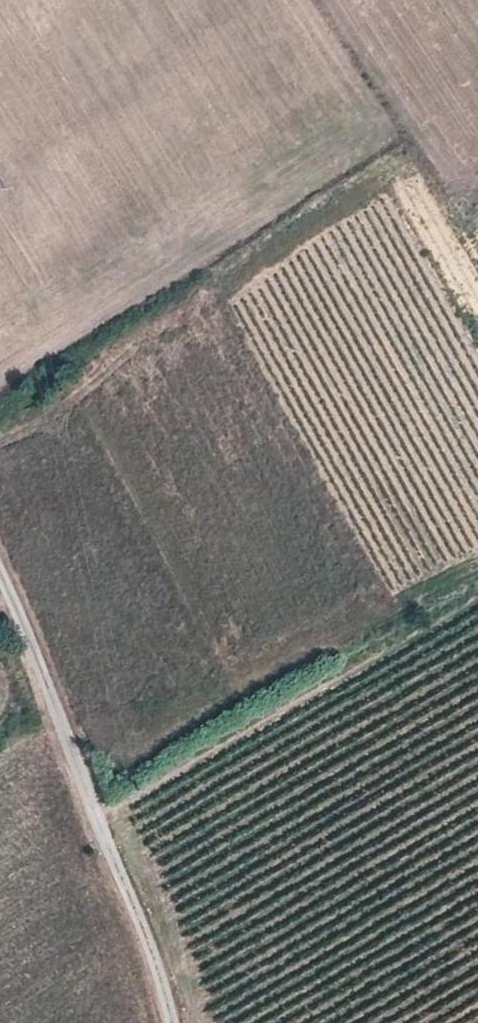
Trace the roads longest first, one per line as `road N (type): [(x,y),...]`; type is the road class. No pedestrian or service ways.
road 1 (track): [(169,1022),(159,978),(0,568)]

